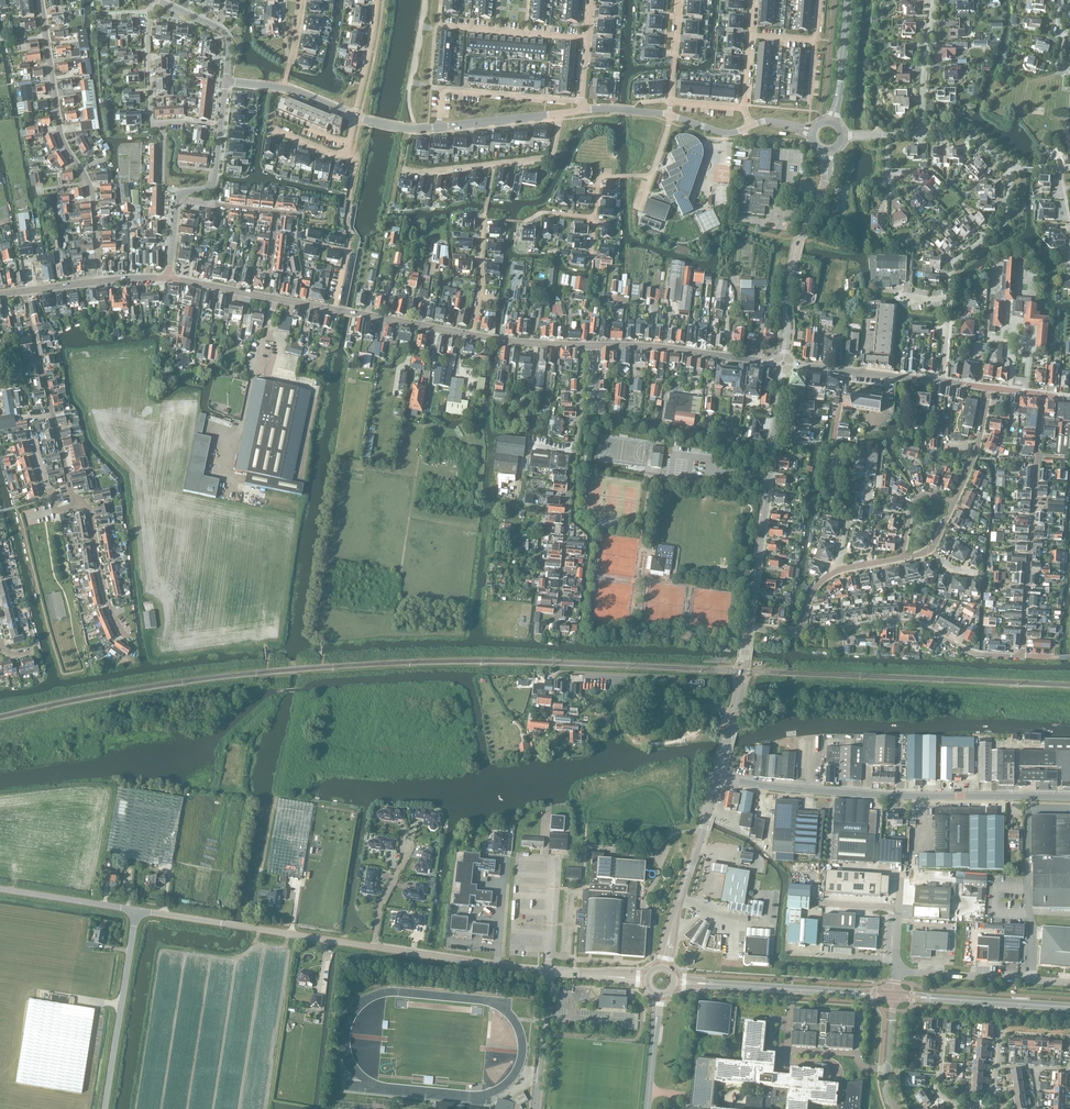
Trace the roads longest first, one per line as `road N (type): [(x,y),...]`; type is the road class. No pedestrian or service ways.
road 1 (unclassified): [(1069,798),(840,793),(718,777)]
road 2 (track): [(155,605),(159,657),(279,641),(297,514),(291,501),(265,494)]
road 3 (residential): [(100,281),(94,197),(61,135),(41,0)]
road 4 (residential): [(557,616),(582,345)]
road 5 (residential): [(1022,657),(1043,395)]
road 6 (tertiary): [(749,627),(782,370)]
road 7 (residential): [(24,291),(71,494),(83,503)]
road 8 (tertiary): [(893,995),(675,982)]
road 9 (tertiary): [(783,357),(784,306),(798,242),(825,185),(827,150)]
road 10 (unclassified): [(137,911),(104,1108)]
road 11 (tertiary): [(663,968),(718,777)]
road 12 (unclassified): [(735,713),(688,699),(665,676),(562,671),(554,679)]
road 13 (tertiary): [(777,362),(582,345)]
road 14 (residential): [(369,120),(415,129),(561,113)]
road 15 (residential): [(987,656),(908,623),(803,632)]
road 16 (residential): [(404,168),(547,157),(561,113)]
road 17 (tertiary): [(1069,1007),(893,995)]
road 18 (unclassified): [(895,972),(1069,983)]
road 19 (residential): [(943,381),(790,364)]
road 20 (tertiary): [(373,947),(221,923)]
road 21 (residential): [(951,297),(957,261),(1005,223),(1013,169)]
road 22 (tertiary): [(648,980),(497,966)]
road 23 (residential): [(83,503),(110,611),(131,641)]
road 24 (tertiary): [(472,335),(335,309)]
road 25 (tertiary): [(0,889),(137,911)]
road 26 (residential): [(443,92),(581,102)]
road 27 (residential): [(922,134),(935,0)]
road 28 (residential): [(163,130),(151,115),(153,0)]
road 29 (tertiary): [(497,966),(373,947)]
road 30 (tertiary): [(226,81),(225,34),(156,0)]
road 31 (tertiary): [(831,122),(847,0)]
road 32 (residential): [(485,214),(472,335)]
road 33 (residential): [(953,503),(979,440),(988,388)]

